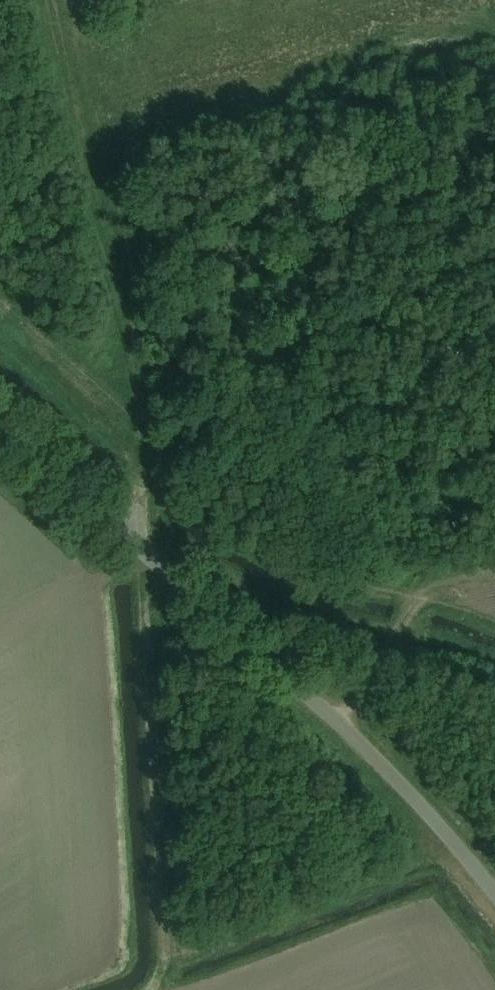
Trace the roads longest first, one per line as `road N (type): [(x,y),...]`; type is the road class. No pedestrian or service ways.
road 1 (unclassified): [(494,896),(368,751),(0,430)]

